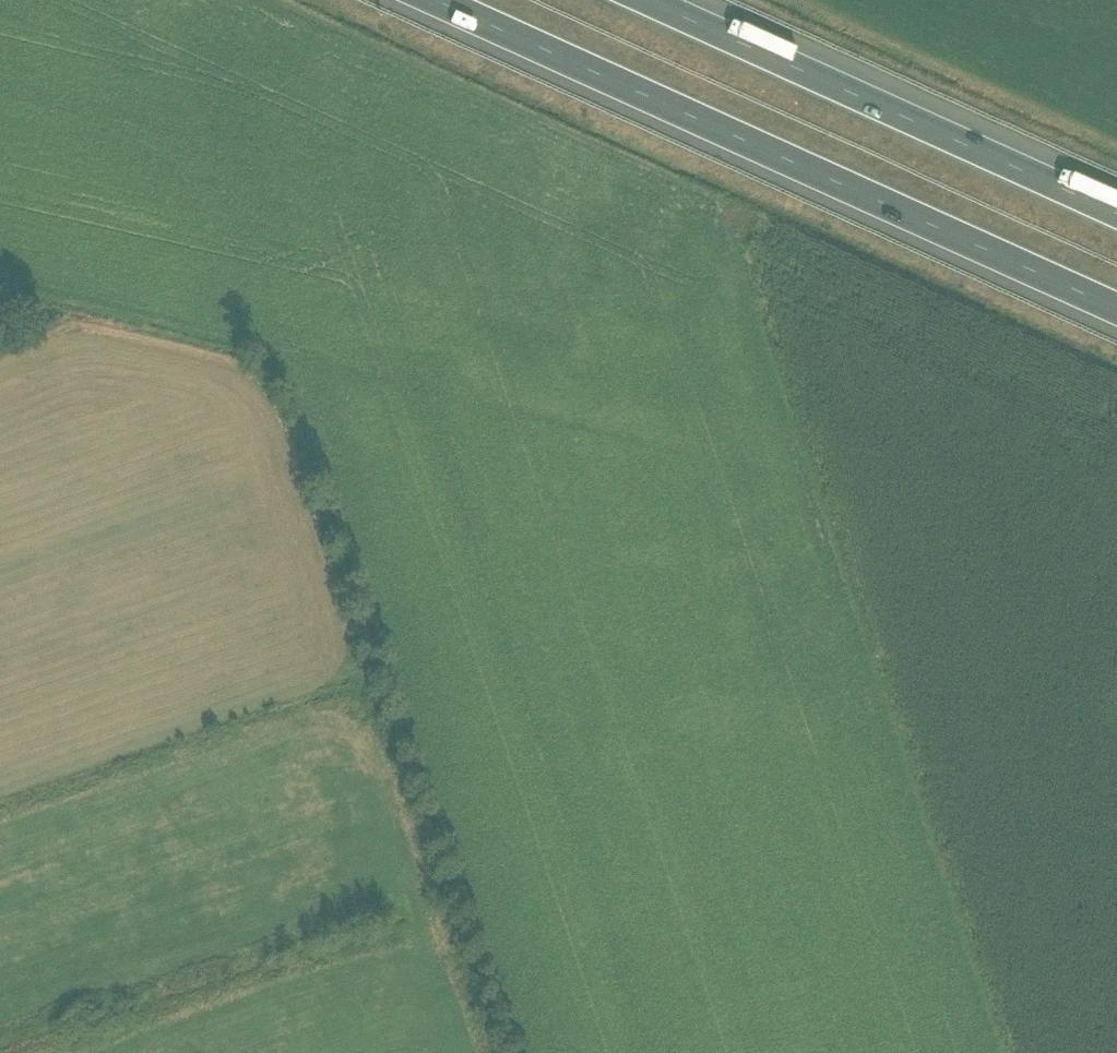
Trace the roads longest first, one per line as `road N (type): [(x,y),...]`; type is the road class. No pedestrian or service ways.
road 1 (motorway): [(447,0),(1116,300)]
road 2 (motorway): [(1116,201),(671,0)]

